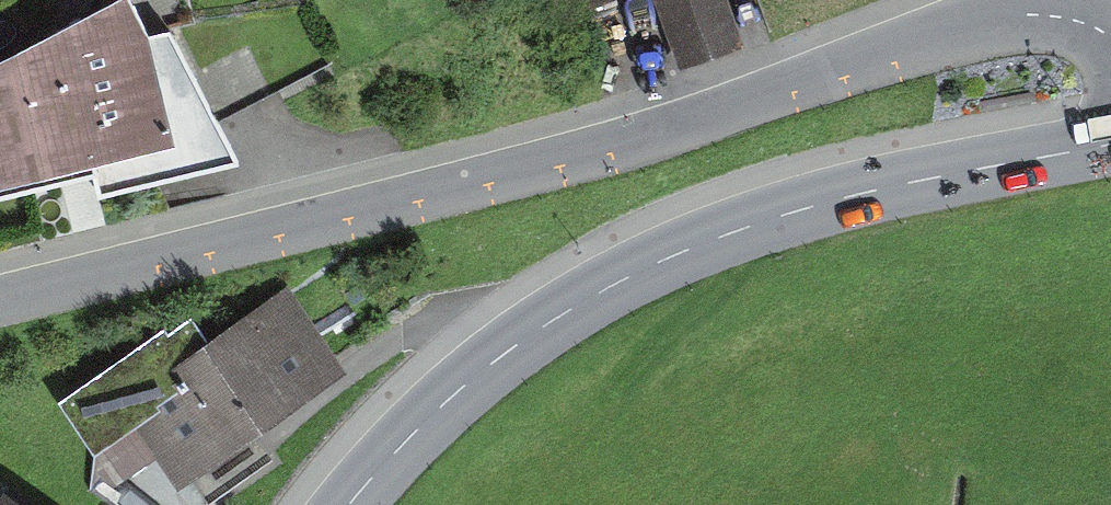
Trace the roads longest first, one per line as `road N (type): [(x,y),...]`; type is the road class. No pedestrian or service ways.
road 1 (unclassified): [(0,290),(702,116),(1017,6),(1079,7),(1110,32)]
road 2 (tertiary): [(349,504),(423,419),(543,324),(721,233),(831,196),(1110,144)]

